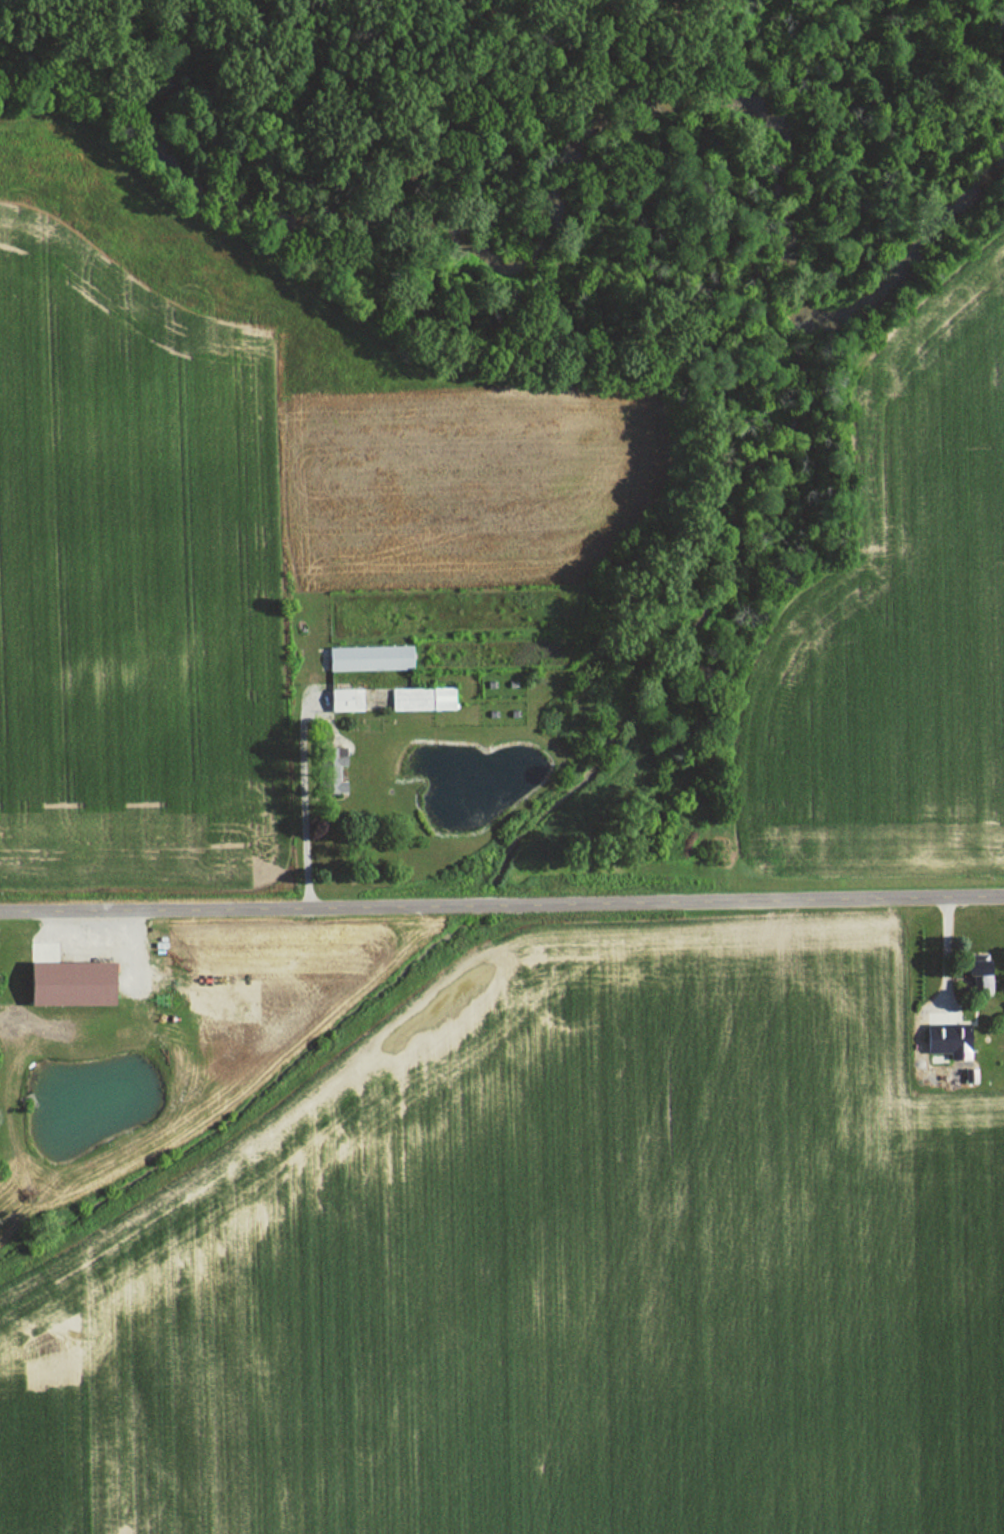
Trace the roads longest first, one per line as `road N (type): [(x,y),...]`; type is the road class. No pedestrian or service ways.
road 1 (residential): [(0,910),(1003,894)]

